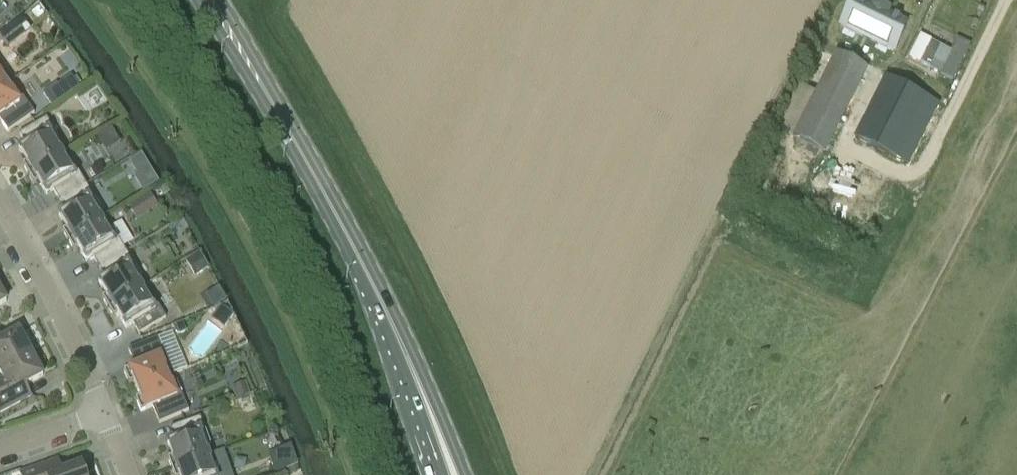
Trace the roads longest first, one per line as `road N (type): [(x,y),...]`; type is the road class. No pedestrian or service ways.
road 1 (primary): [(447,455),(361,259),(207,0)]
road 2 (residential): [(101,407),(0,205)]

